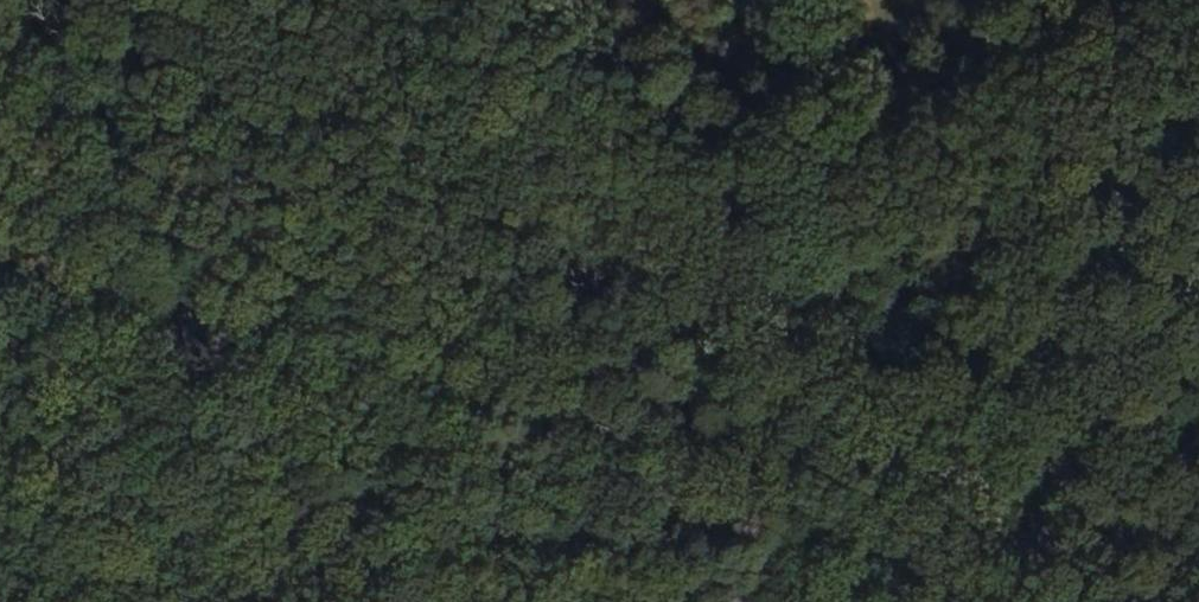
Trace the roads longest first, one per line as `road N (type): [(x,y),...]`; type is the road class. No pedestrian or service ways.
road 1 (track): [(676,217),(0,579)]
road 2 (track): [(1125,0),(676,217)]
road 3 (track): [(337,0),(482,106),(676,217)]
road 4 (track): [(676,217),(656,601)]

